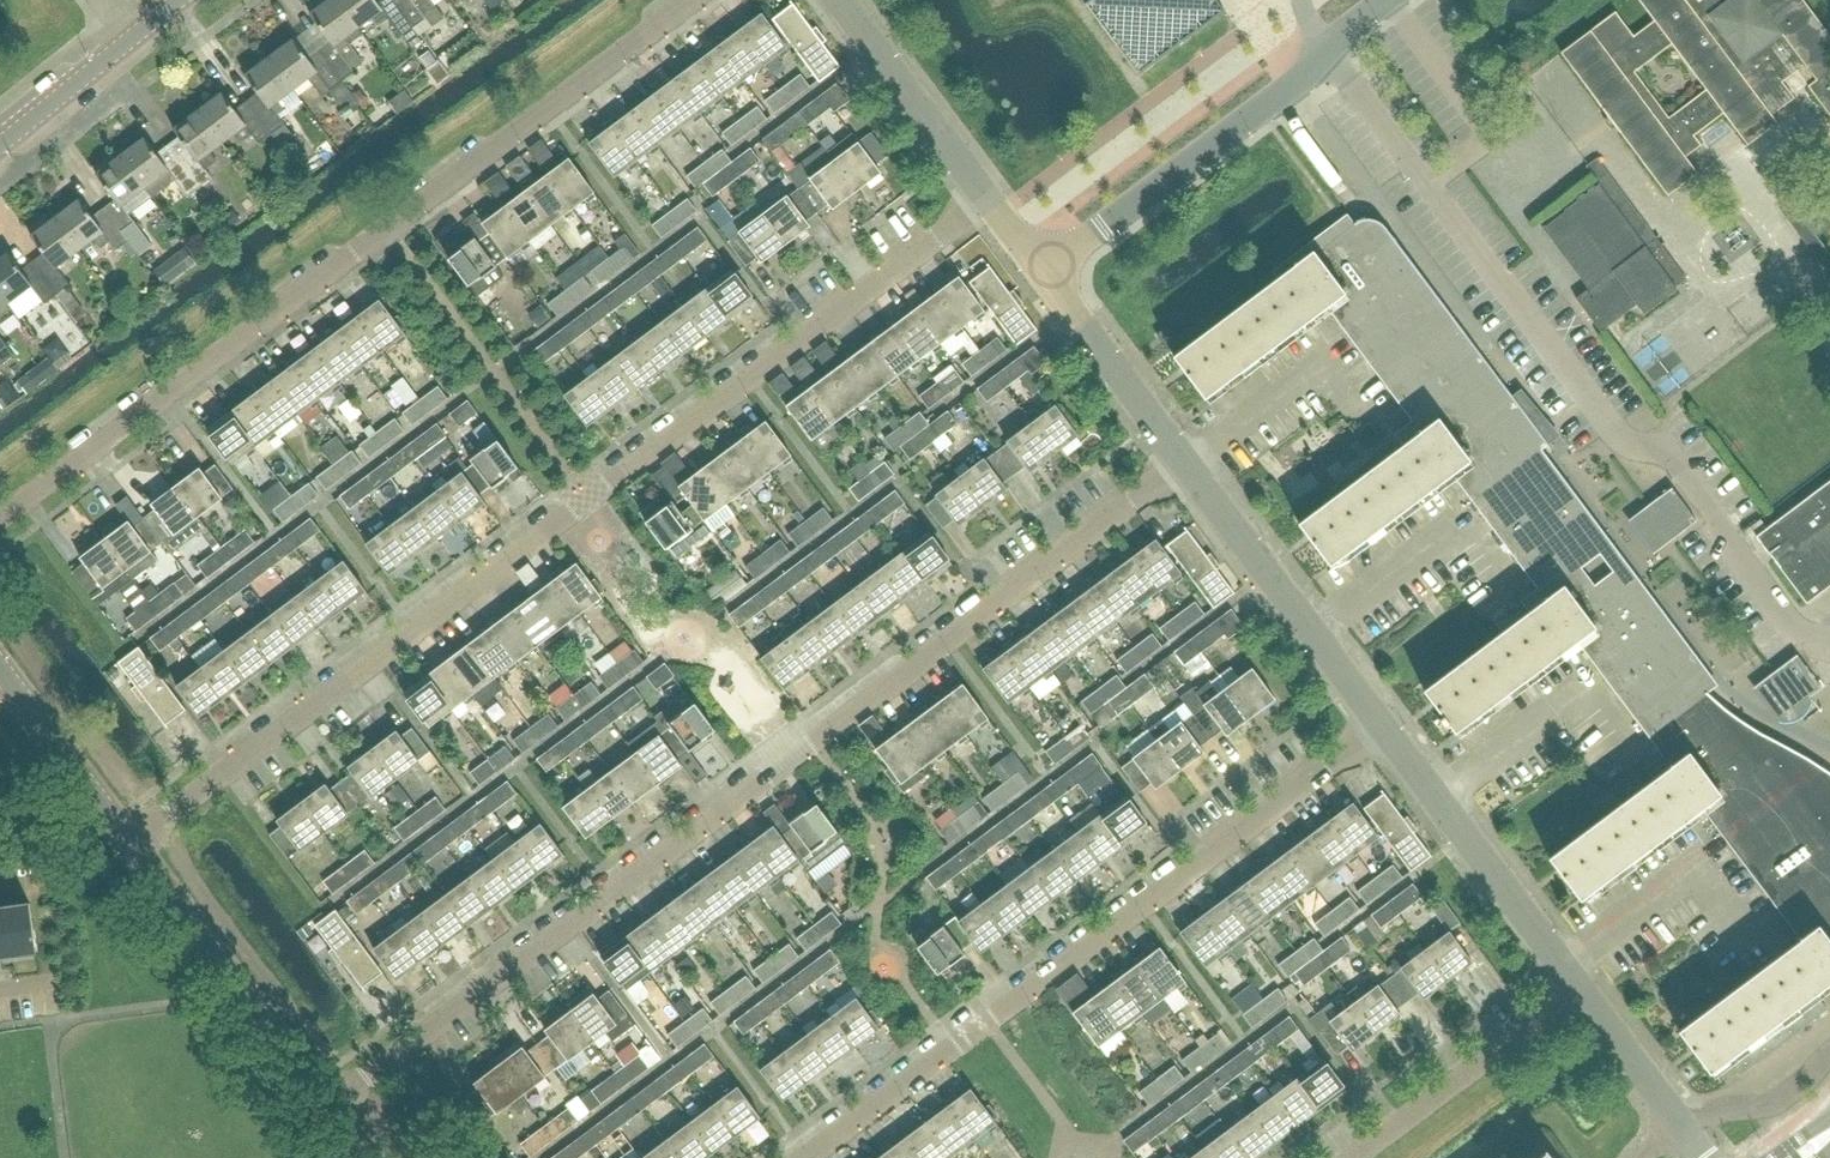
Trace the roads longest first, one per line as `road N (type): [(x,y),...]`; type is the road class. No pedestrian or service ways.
road 1 (residential): [(122,848),(986,198)]
road 2 (residential): [(318,1109),(1184,464)]
road 3 (residential): [(0,517),(684,0)]
road 4 (residential): [(803,1157),(1378,724)]
road 5 (residential): [(1038,268),(1330,49),(1383,0)]
road 6 (unclassified): [(1575,991),(1378,724)]
road 7 (tertiary): [(318,1109),(122,848)]
road 8 (unclassified): [(1378,724),(1184,464)]
road 9 (residential): [(1351,1157),(1575,991)]
road 10 (unclassified): [(986,198),(839,0)]
road 11 (unclassified): [(1184,464),(1038,268)]
road 12 (unclassified): [(0,143),(173,0)]
road 13 (tertiary): [(122,848),(0,676)]
road 14 (residential): [(1678,1129),(1724,1107),(1777,1104),(1829,1051)]
road 15 (unclassified): [(1678,1129),(1575,991)]

